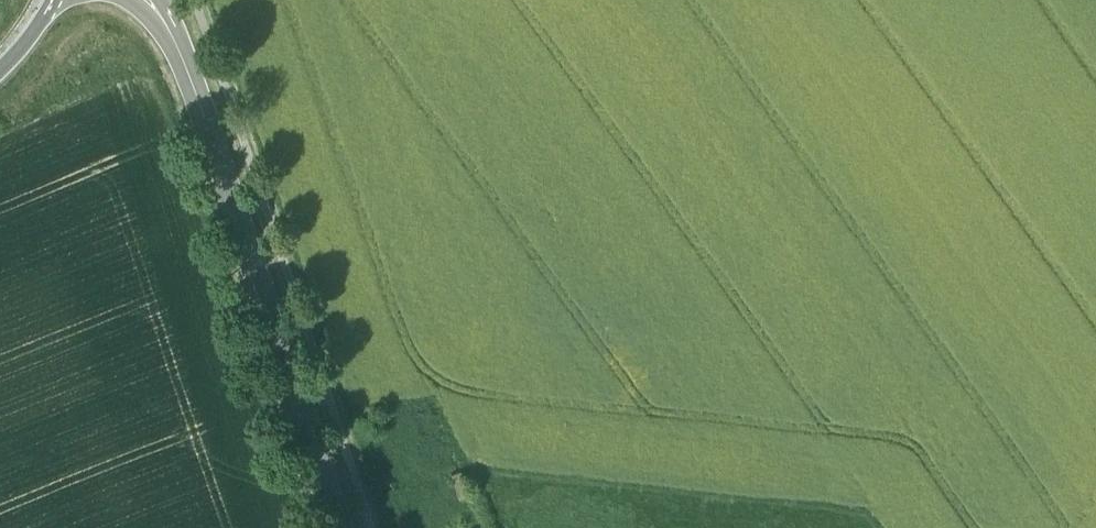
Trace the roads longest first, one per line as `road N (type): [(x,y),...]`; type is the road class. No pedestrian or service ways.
road 1 (unclassified): [(342,527),(177,36),(144,0)]

